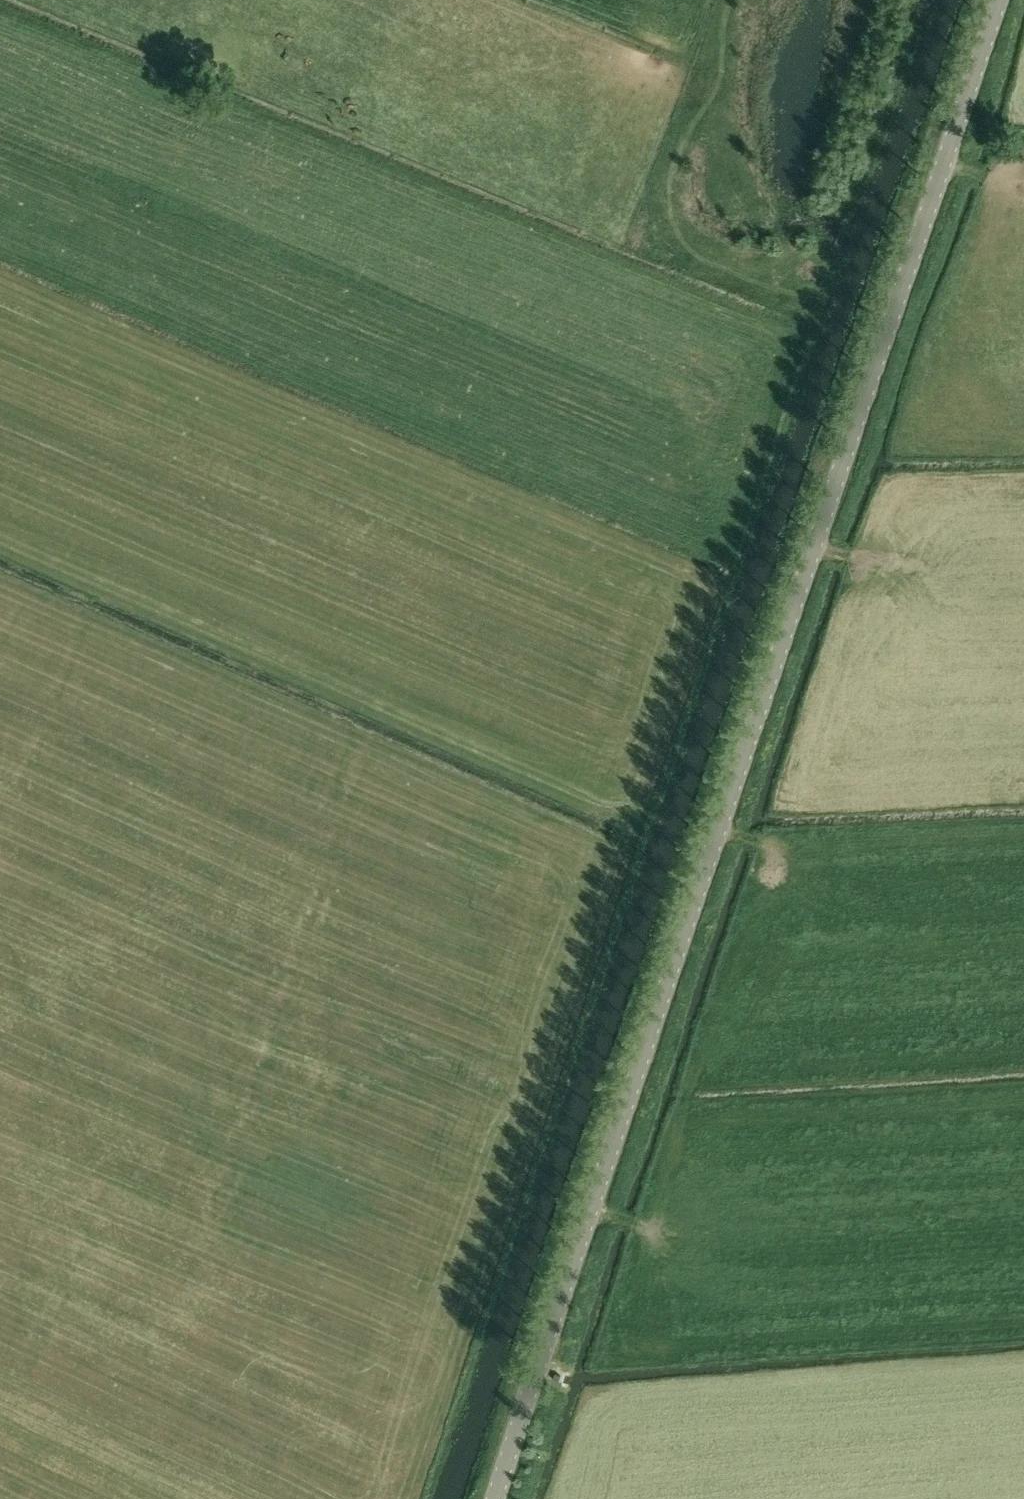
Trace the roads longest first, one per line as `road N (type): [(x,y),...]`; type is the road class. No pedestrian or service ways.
road 1 (tertiary): [(496,1498),(1003,0)]
road 2 (track): [(0,1399),(215,1498)]

